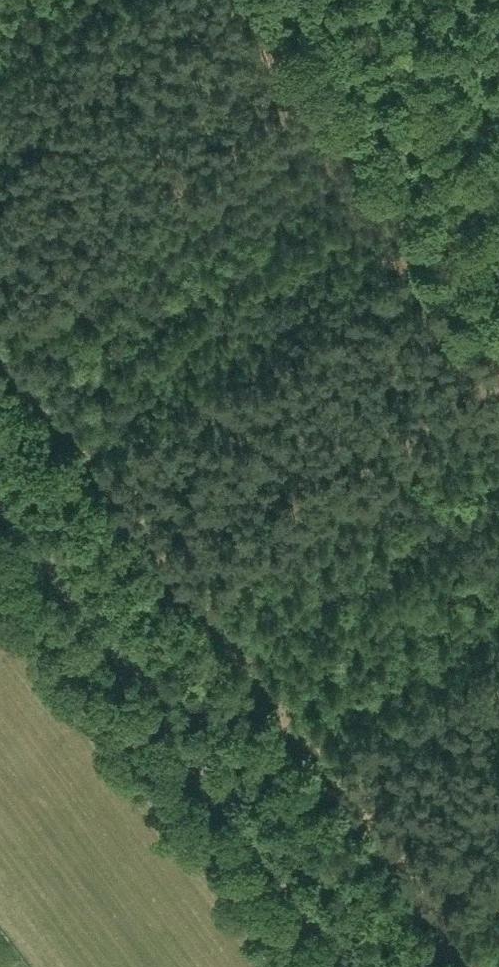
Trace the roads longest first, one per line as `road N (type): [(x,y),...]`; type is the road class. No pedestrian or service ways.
road 1 (track): [(339,966),(0,506)]

